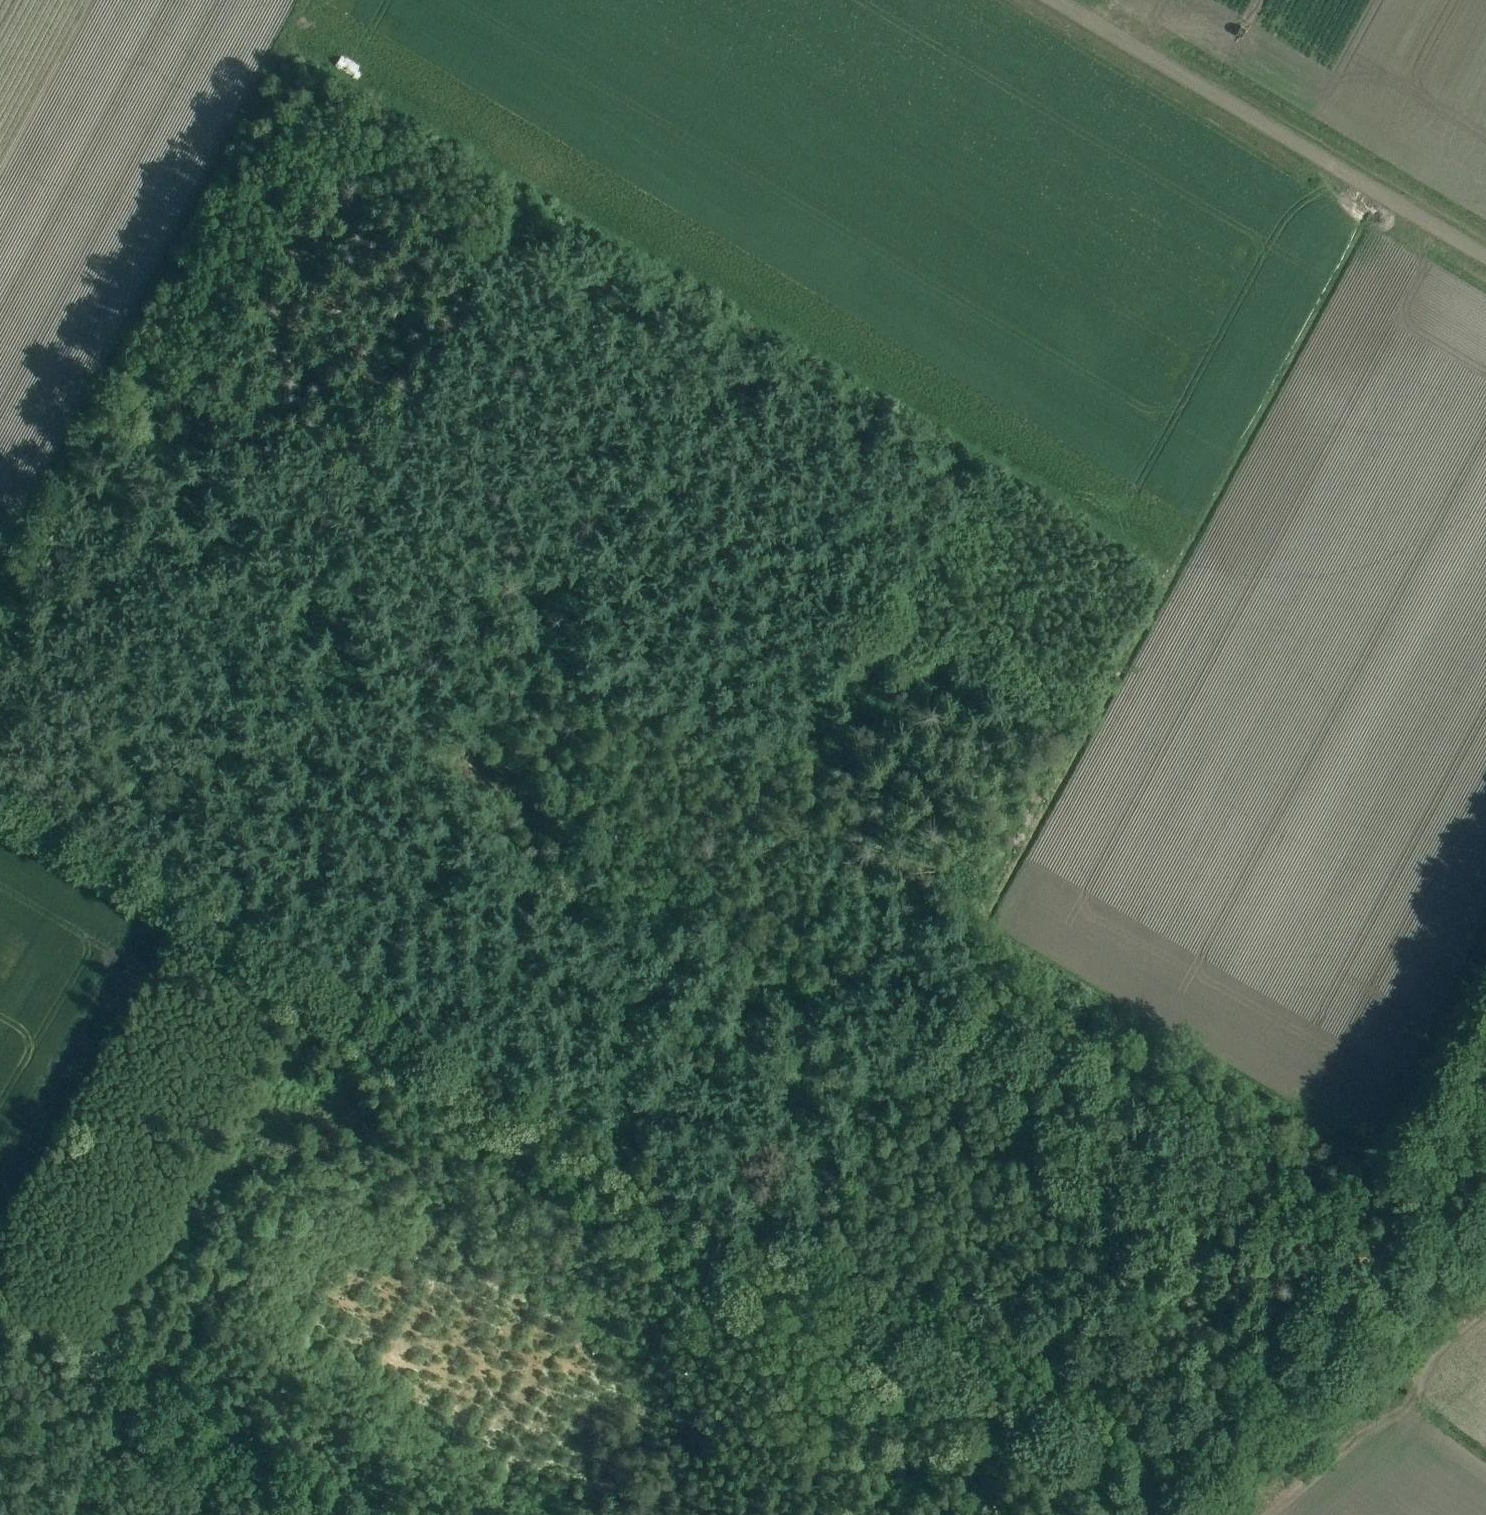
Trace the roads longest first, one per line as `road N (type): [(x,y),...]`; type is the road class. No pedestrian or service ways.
road 1 (track): [(1055,0),(1485,256)]

